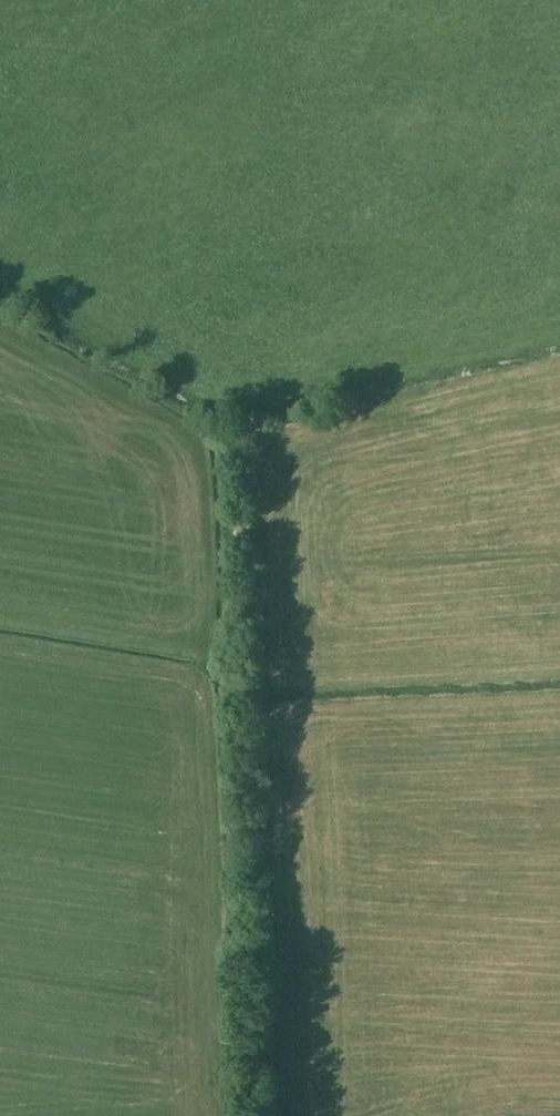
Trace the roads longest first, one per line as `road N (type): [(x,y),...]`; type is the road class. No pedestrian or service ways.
road 1 (residential): [(62,1115),(49,850),(3,791)]
road 2 (residential): [(105,847),(121,828),(170,824),(190,841),(198,861),(193,896),(166,926),(143,936),(105,929)]
road 3 (residential): [(105,929),(95,950),(96,1115)]

